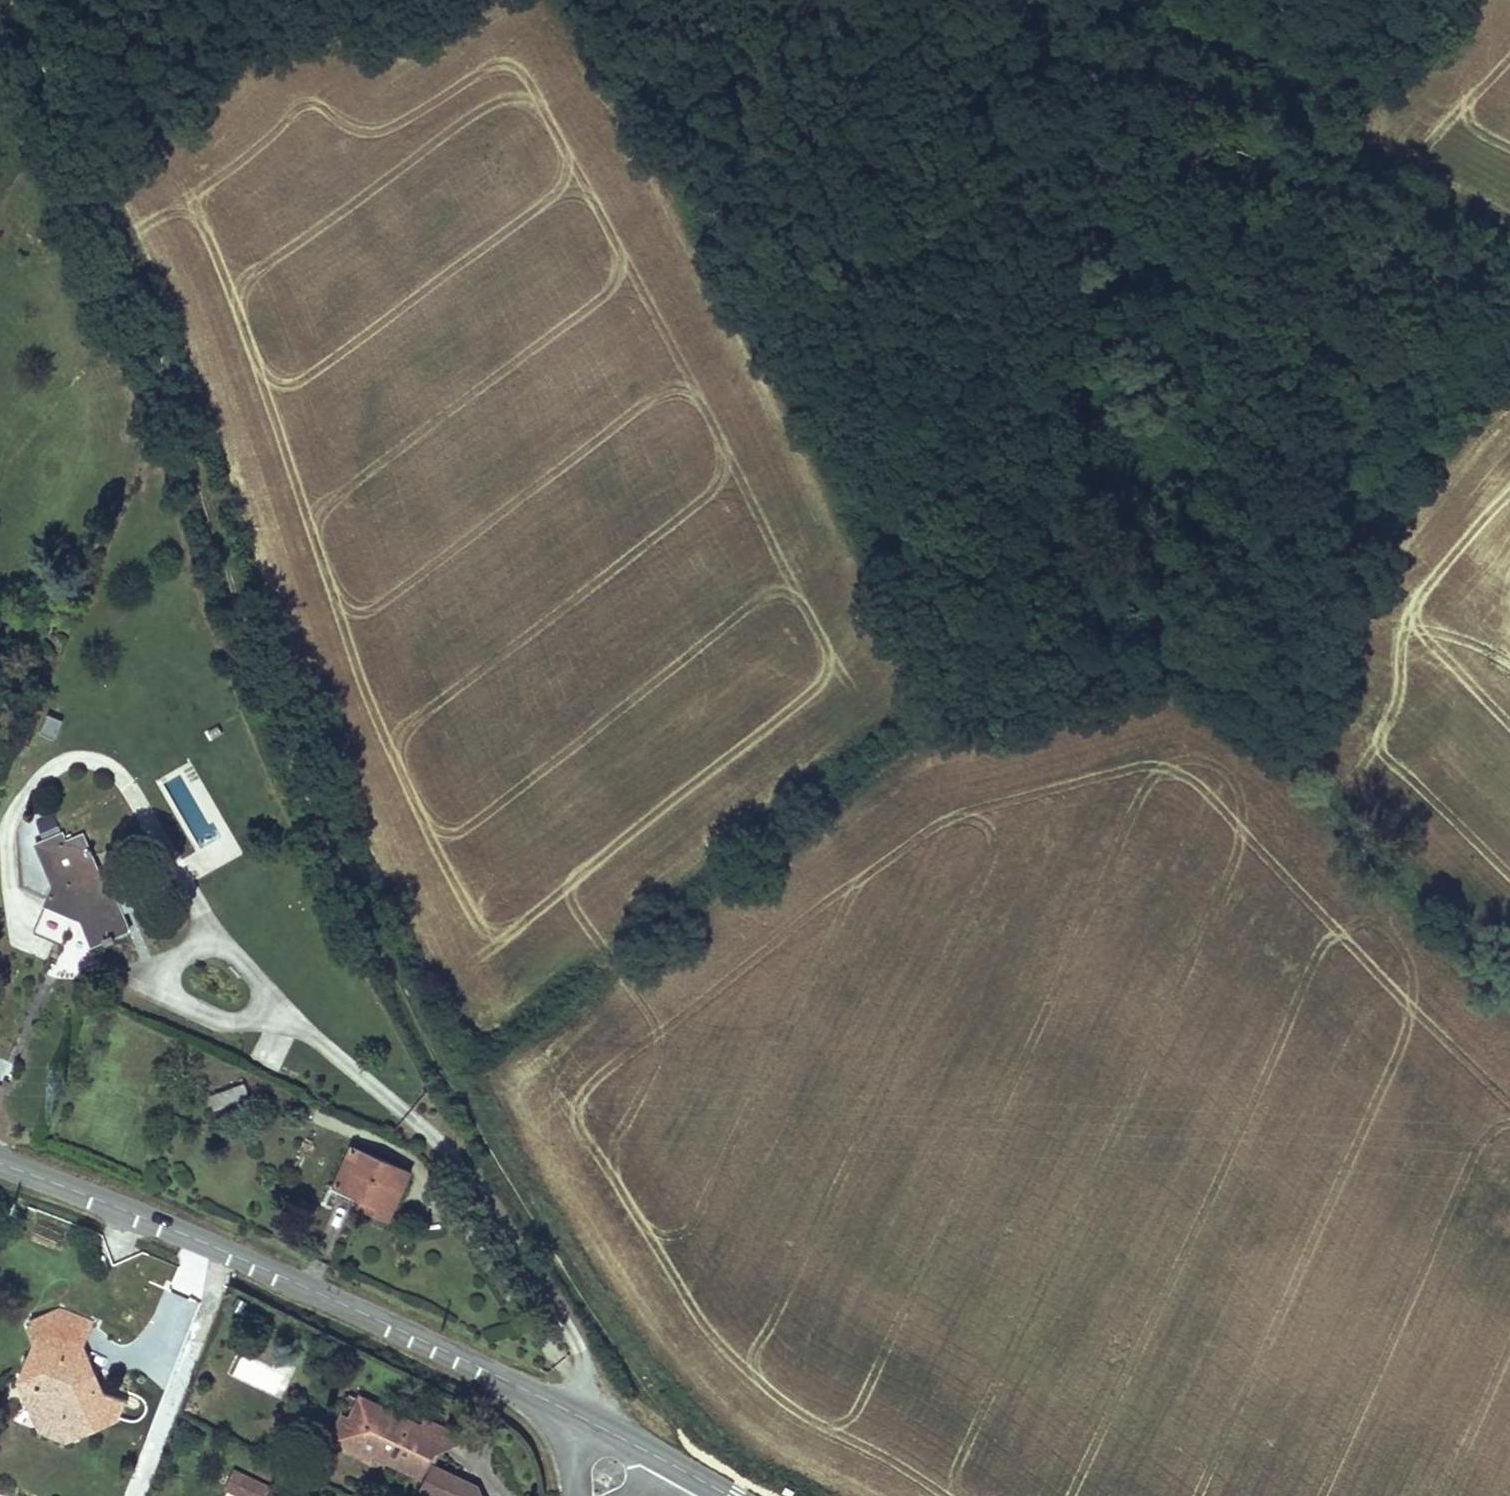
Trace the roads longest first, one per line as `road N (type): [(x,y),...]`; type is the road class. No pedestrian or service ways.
road 1 (tertiary): [(587,1420),(206,1244),(0,1165)]

